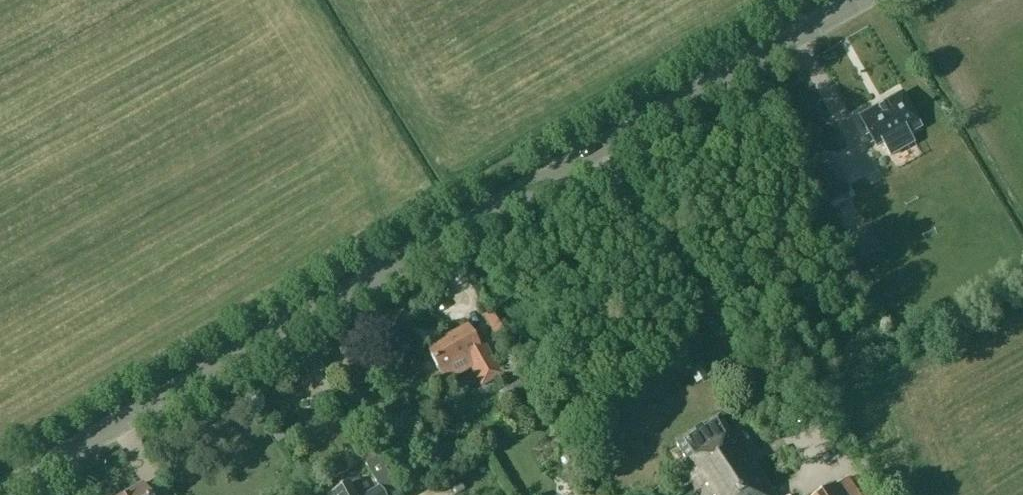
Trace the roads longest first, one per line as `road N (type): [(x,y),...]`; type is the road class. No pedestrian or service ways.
road 1 (tertiary): [(0,492),(860,0)]

